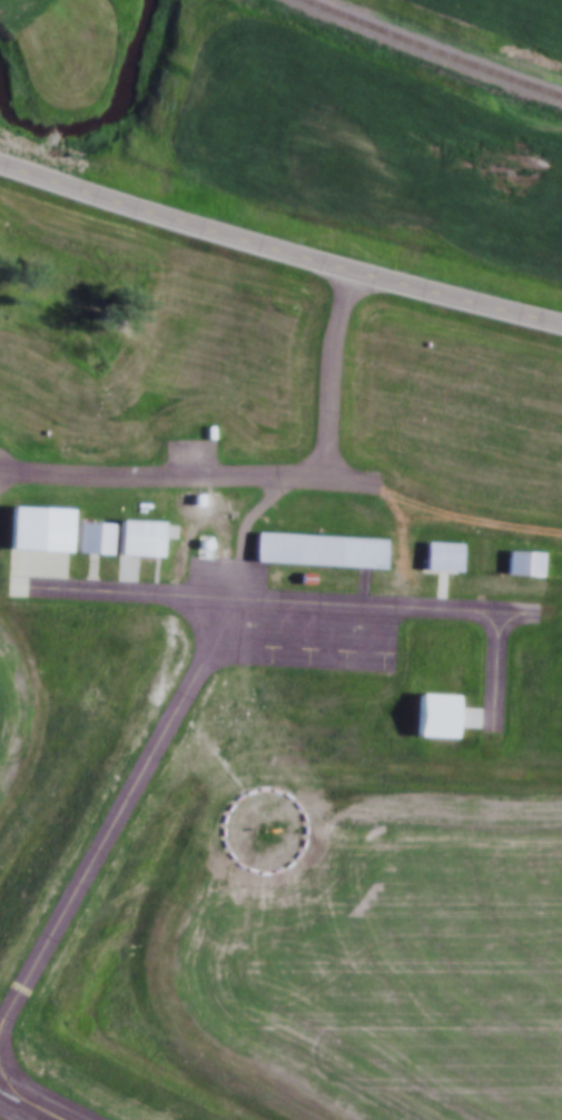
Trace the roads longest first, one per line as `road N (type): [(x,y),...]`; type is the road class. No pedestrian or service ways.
road 1 (secondary): [(561,330),(233,242),(0,168)]

